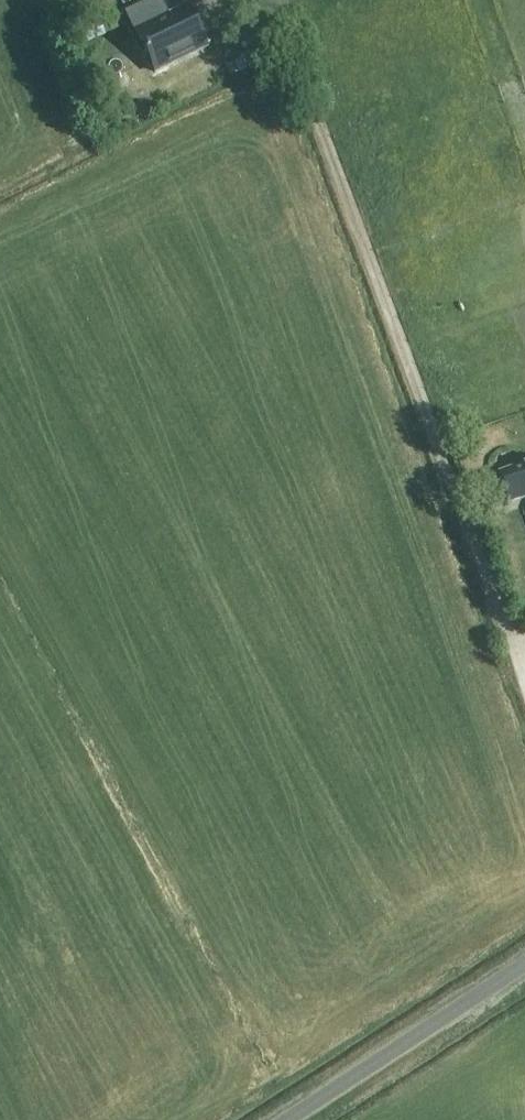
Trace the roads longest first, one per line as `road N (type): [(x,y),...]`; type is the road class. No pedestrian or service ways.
road 1 (track): [(524,693),(288,47),(244,28),(218,0)]
road 2 (unclassified): [(278,1119),(524,962)]

